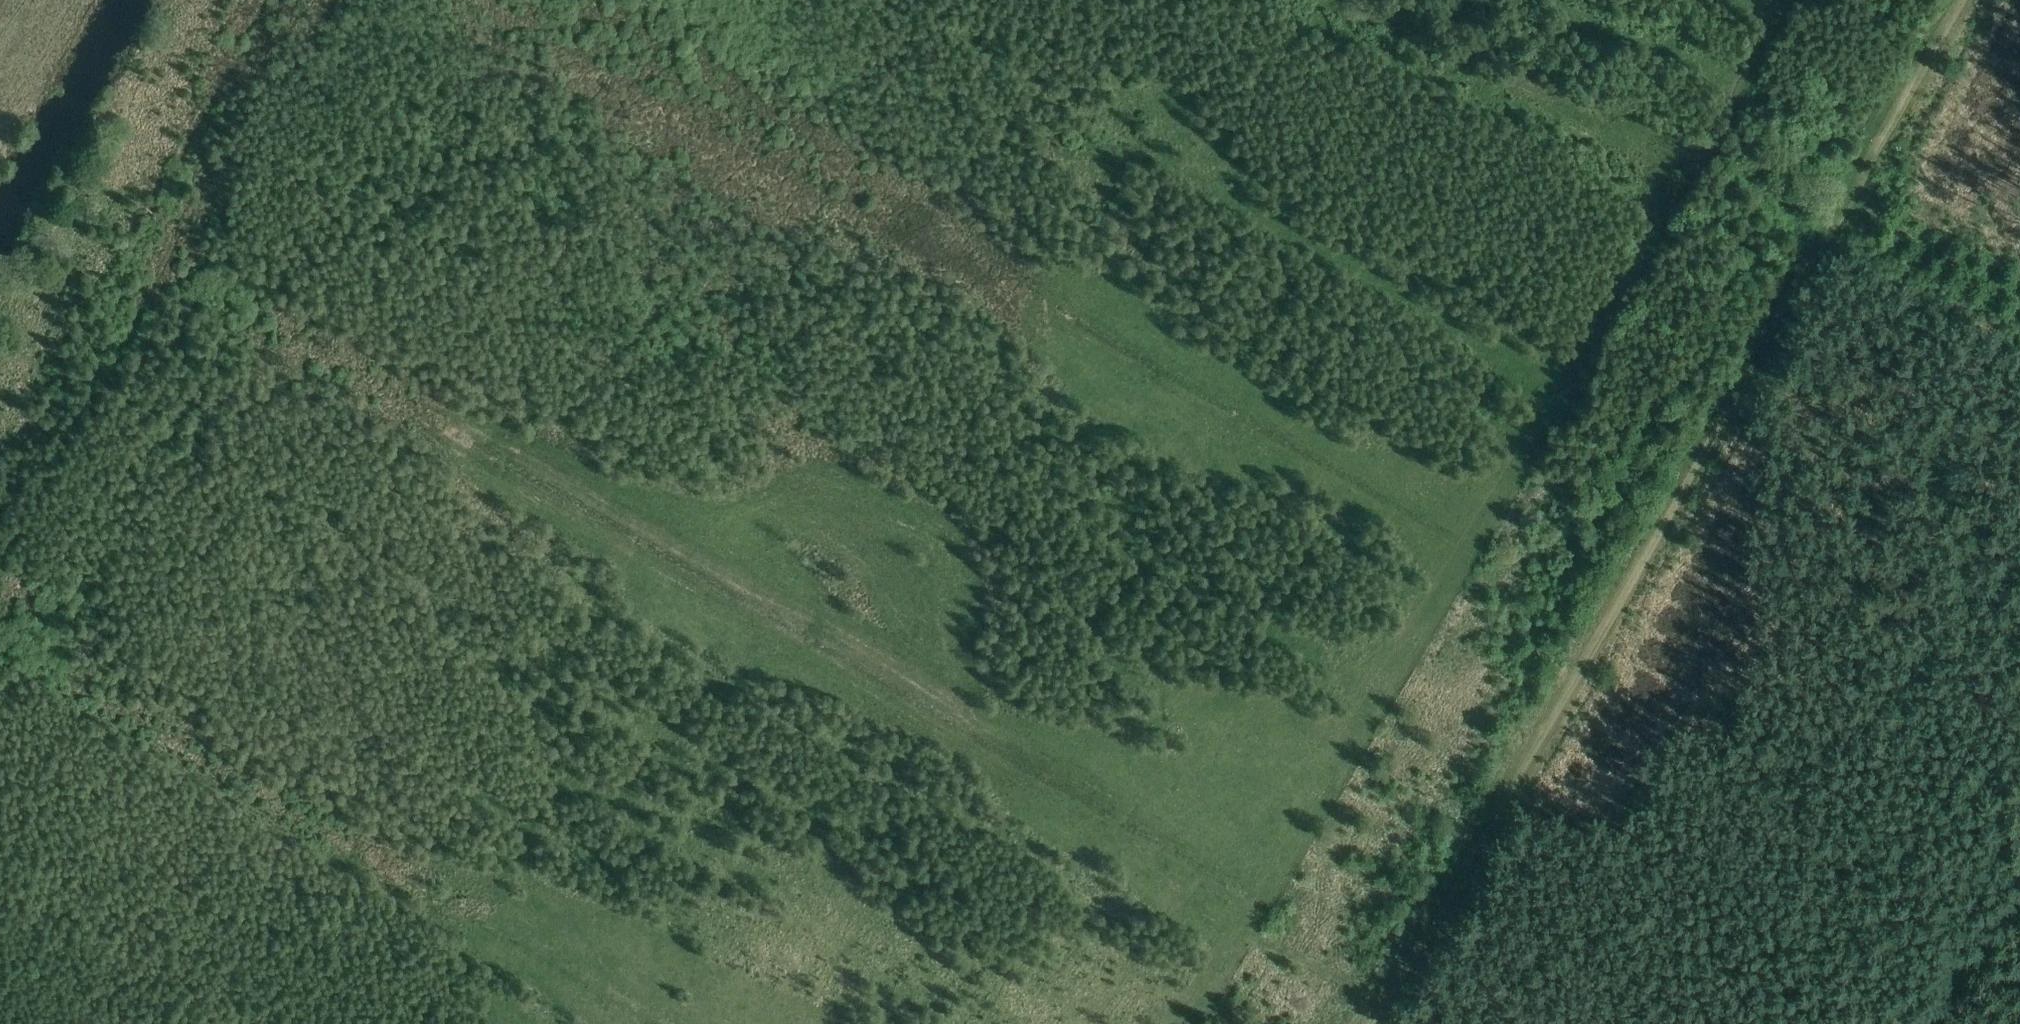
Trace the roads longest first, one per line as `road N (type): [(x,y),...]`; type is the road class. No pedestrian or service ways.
road 1 (track): [(1370,1023),(1850,198)]
road 2 (track): [(1850,198),(1964,0)]

